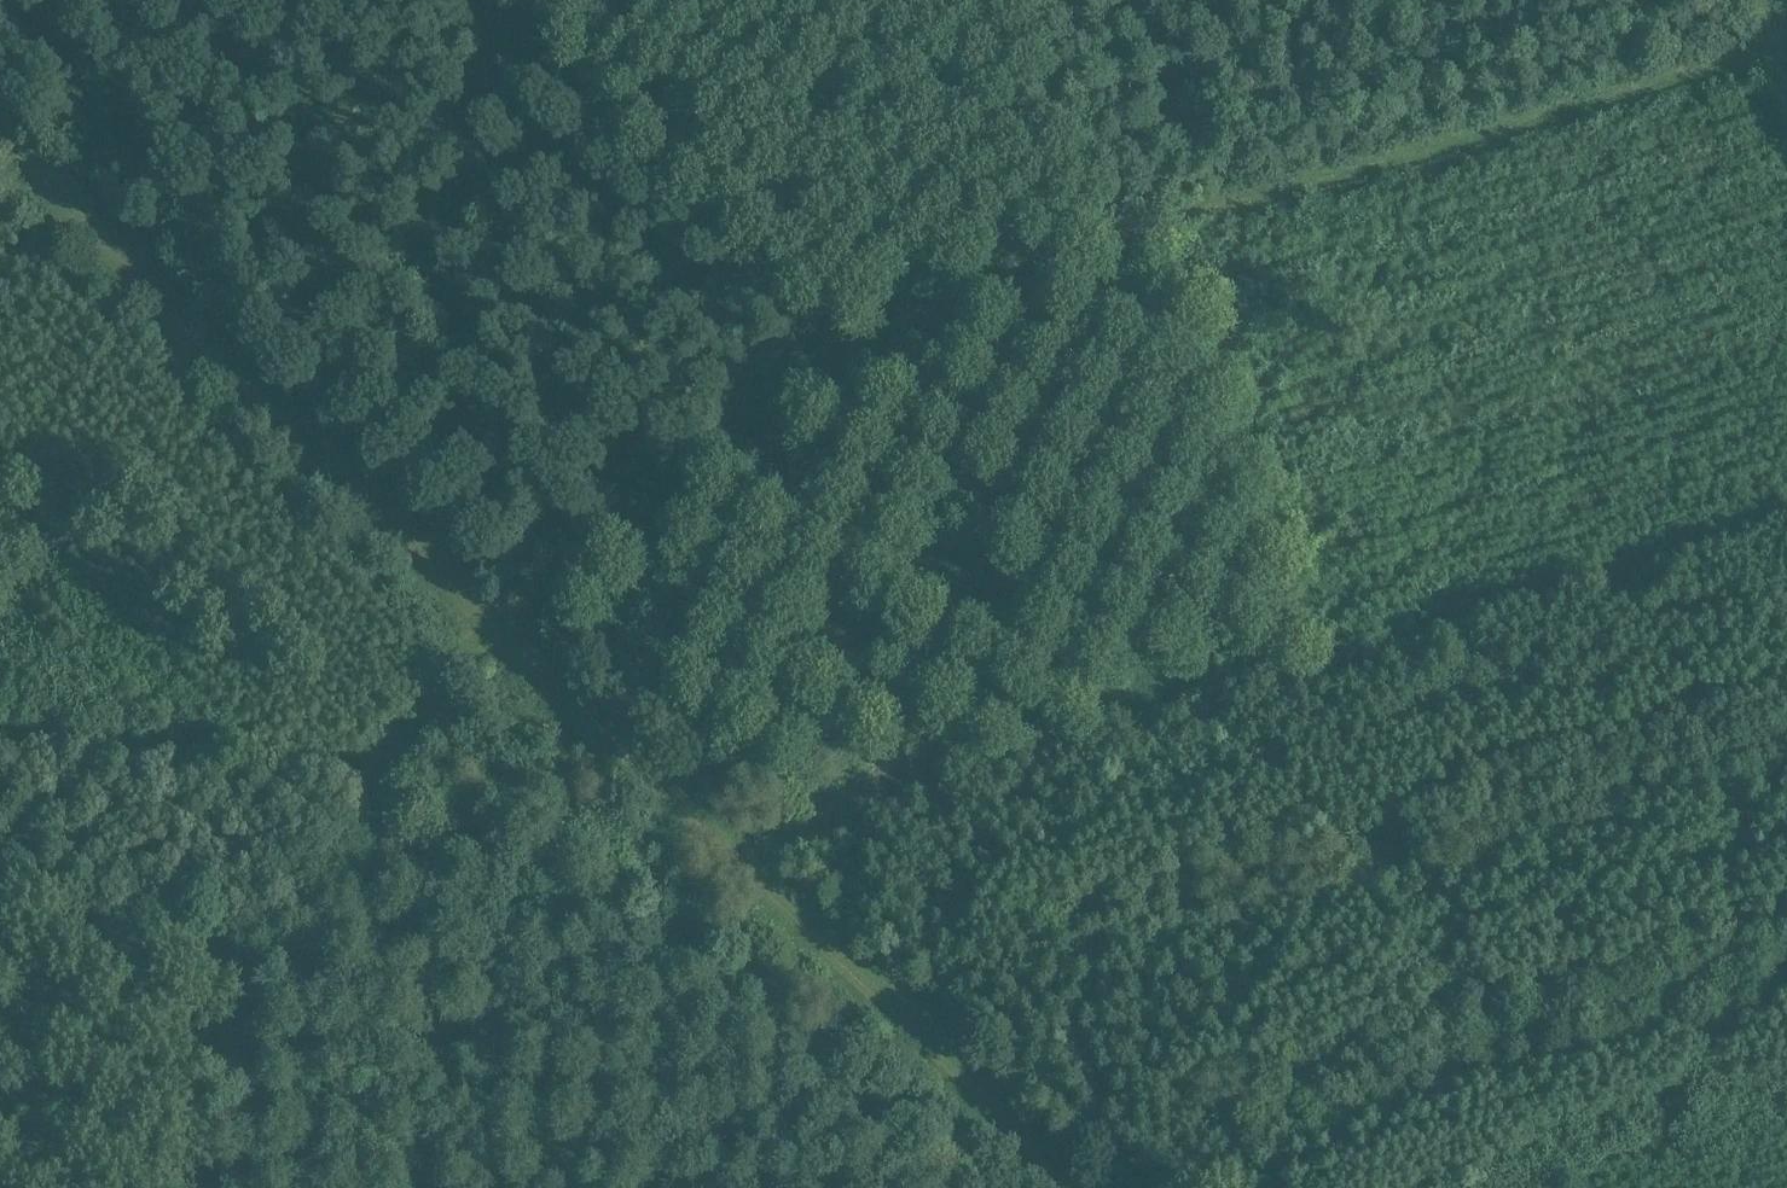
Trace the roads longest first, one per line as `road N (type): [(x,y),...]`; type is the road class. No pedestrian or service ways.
road 1 (track): [(1786,37),(1027,263),(816,360),(712,433),(489,617),(1069,1187)]
road 2 (track): [(147,1187),(236,995),(425,702),(489,617),(0,145)]

